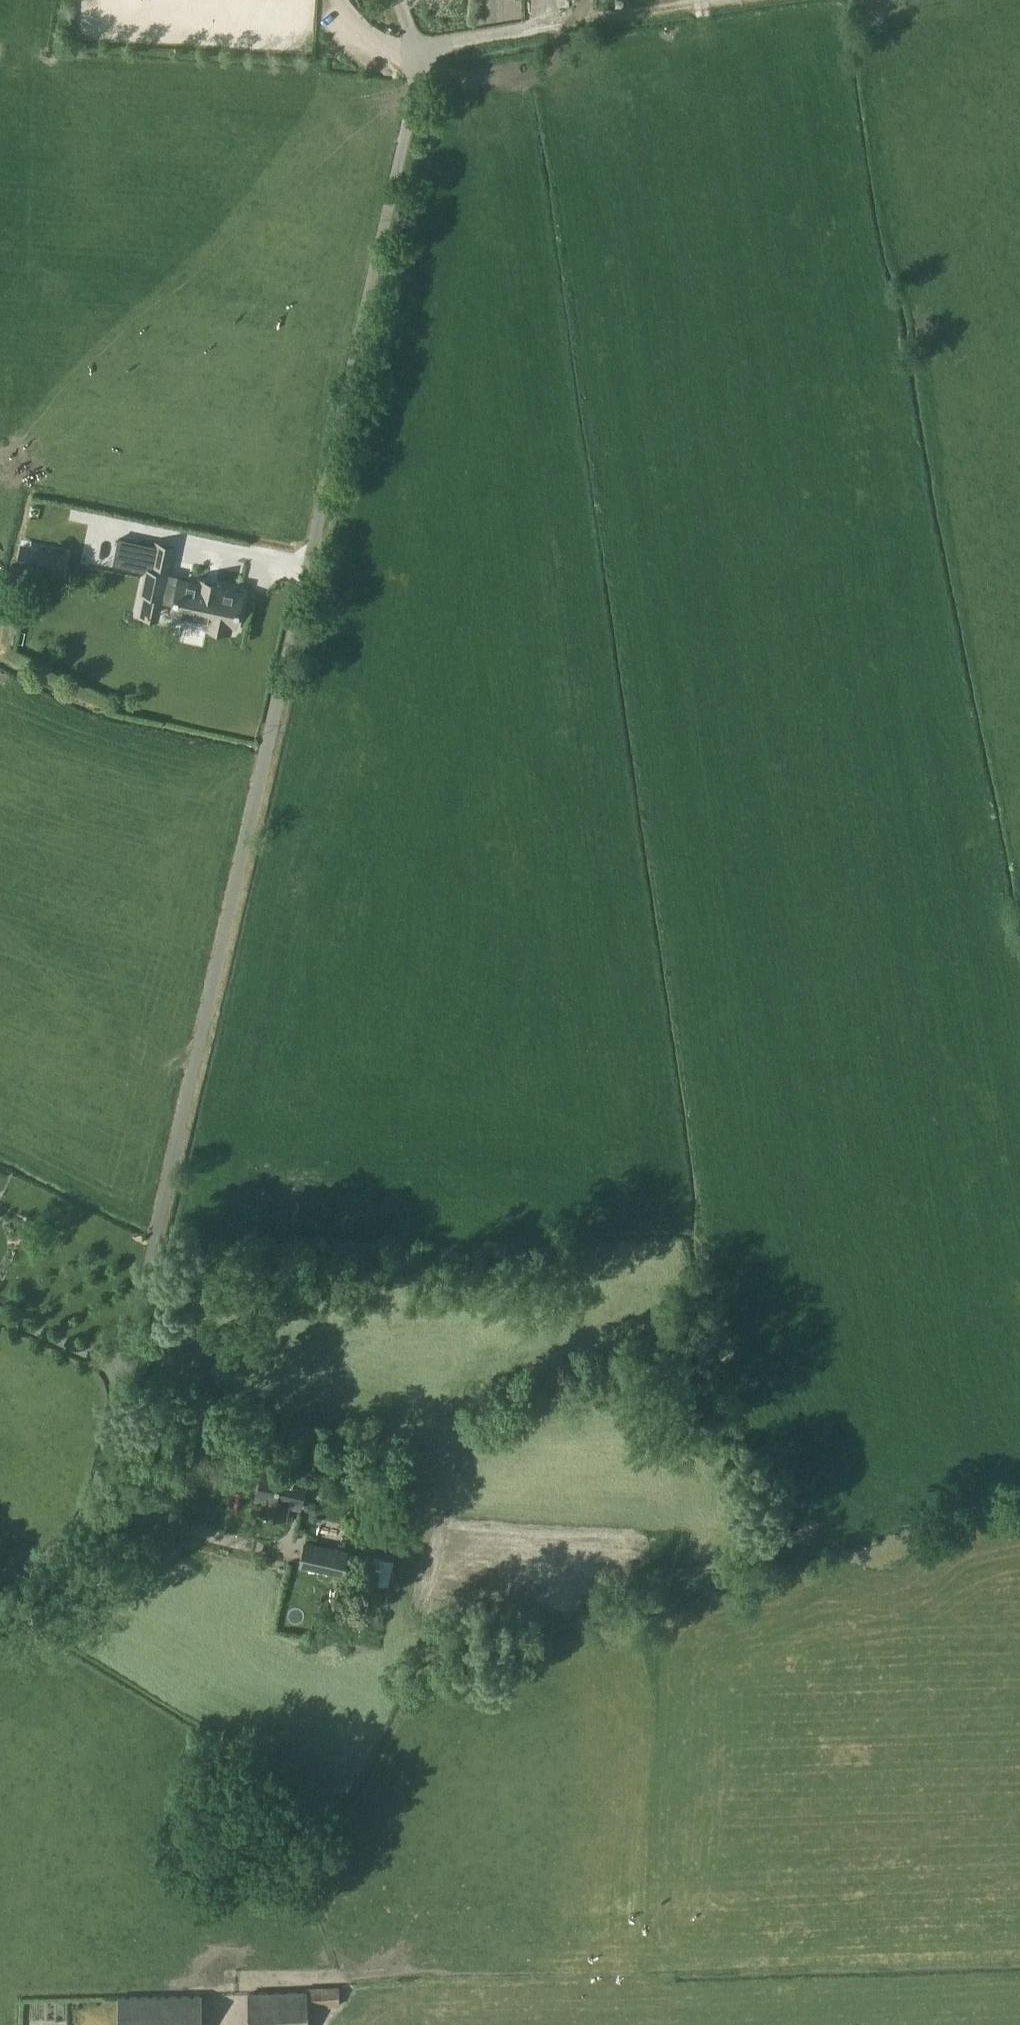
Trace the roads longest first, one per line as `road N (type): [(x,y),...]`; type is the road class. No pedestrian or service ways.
road 1 (unclassified): [(0,1600),(62,1549),(95,1487),(263,797),(428,58)]
road 2 (track): [(428,58),(735,0)]

